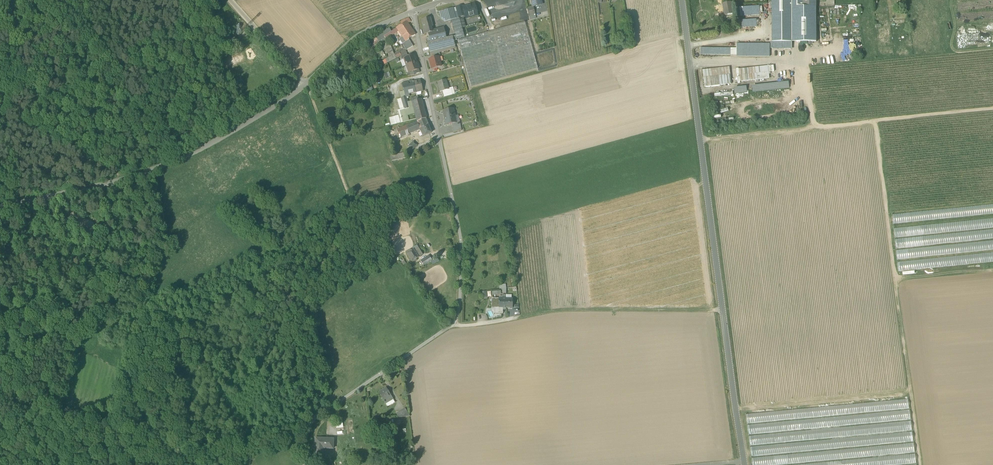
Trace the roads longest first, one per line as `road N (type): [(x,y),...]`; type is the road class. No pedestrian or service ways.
road 1 (residential): [(412,12),(462,245),(460,305),(455,323),(313,419),(304,464)]
road 2 (residential): [(682,0),(743,464)]
road 3 (unclassified): [(0,206),(125,179),(191,154),(308,85),(358,37),(412,12)]
road 4 (track): [(313,419),(319,386),(304,301),(351,205),(308,85)]
road 5 (track): [(876,121),(919,464)]
road 6 (track): [(992,109),(699,138)]
road 7 (track): [(148,172),(166,233),(155,253),(0,337)]
road 8 (track): [(721,314),(548,310),(520,316)]
road 9 (track): [(134,268),(144,301),(76,348),(70,331),(93,290)]
road 10 (track): [(125,179),(0,120)]

